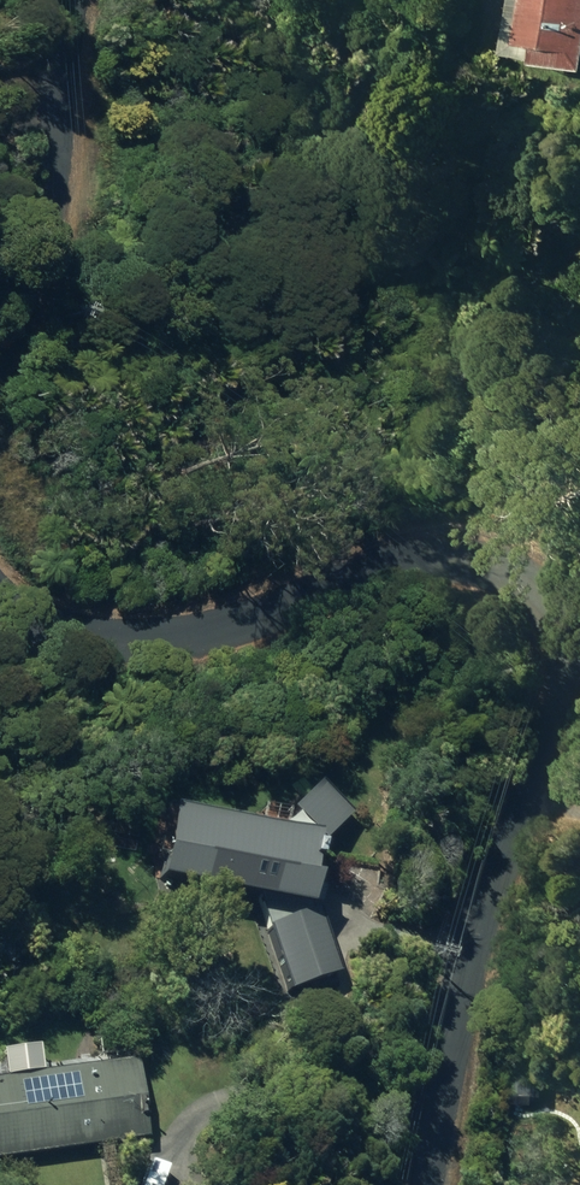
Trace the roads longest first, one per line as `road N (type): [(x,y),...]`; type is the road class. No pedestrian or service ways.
road 1 (residential): [(422,1184),(473,936),(562,707),(562,648),(550,606),(523,574),(462,557),(393,560),(174,629),(62,641),(14,617),(0,600)]
road 2 (residential): [(0,332),(43,236),(73,0)]

